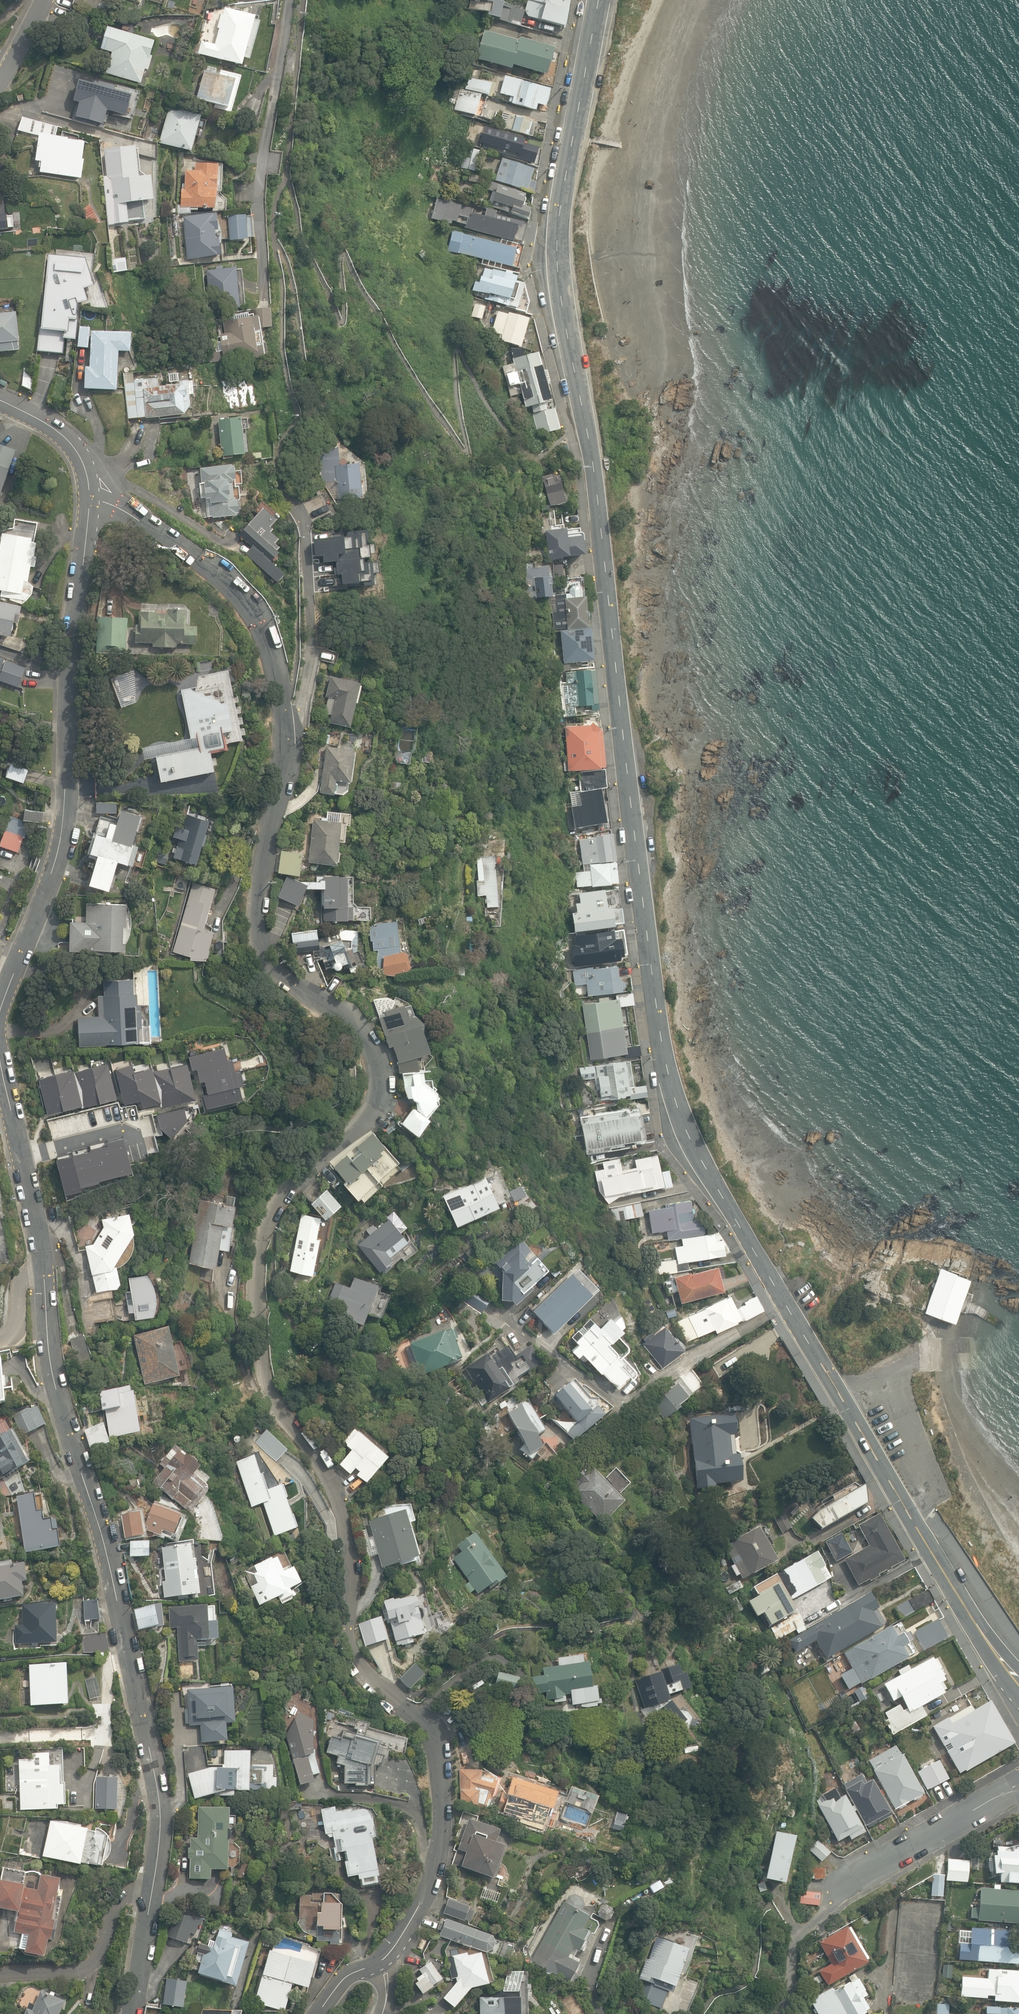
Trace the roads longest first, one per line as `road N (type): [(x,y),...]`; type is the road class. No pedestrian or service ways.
road 1 (tertiary): [(598,0),(558,216),(558,264),(599,500),(661,1049),(705,1168),(1015,1680)]
road 2 (residential): [(89,495),(202,559),(253,615),(288,723),(251,920),(257,946),(267,964),(358,1027),(378,1065),(377,1101),(279,1204),(257,1288),(262,1358),(279,1410),(341,1504),(349,1645),(434,1743),(439,1812),(431,1884),(380,1973)]
road 3 (residential): [(0,1057),(51,1379),(102,1543),(160,1797),(155,1855)]
road 4 (residential): [(89,495),(75,588),(65,827),(0,1000)]
road 5 (residential): [(0,1973),(90,1962),(155,1855)]
road 6 (residential): [(155,1855),(132,2013)]
road 7 (residential): [(837,1883),(966,1812)]

